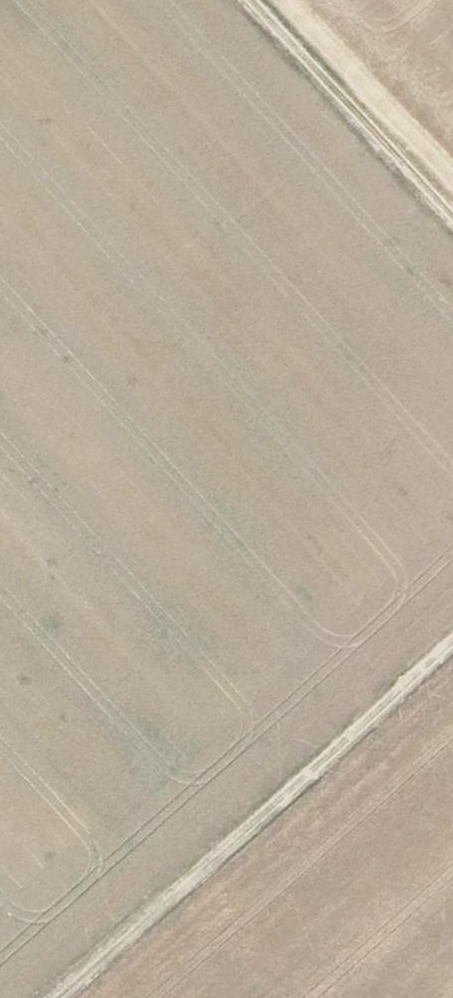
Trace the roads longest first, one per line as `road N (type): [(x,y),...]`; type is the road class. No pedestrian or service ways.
road 1 (track): [(50,997),(452,640)]
road 2 (track): [(452,234),(238,0)]

